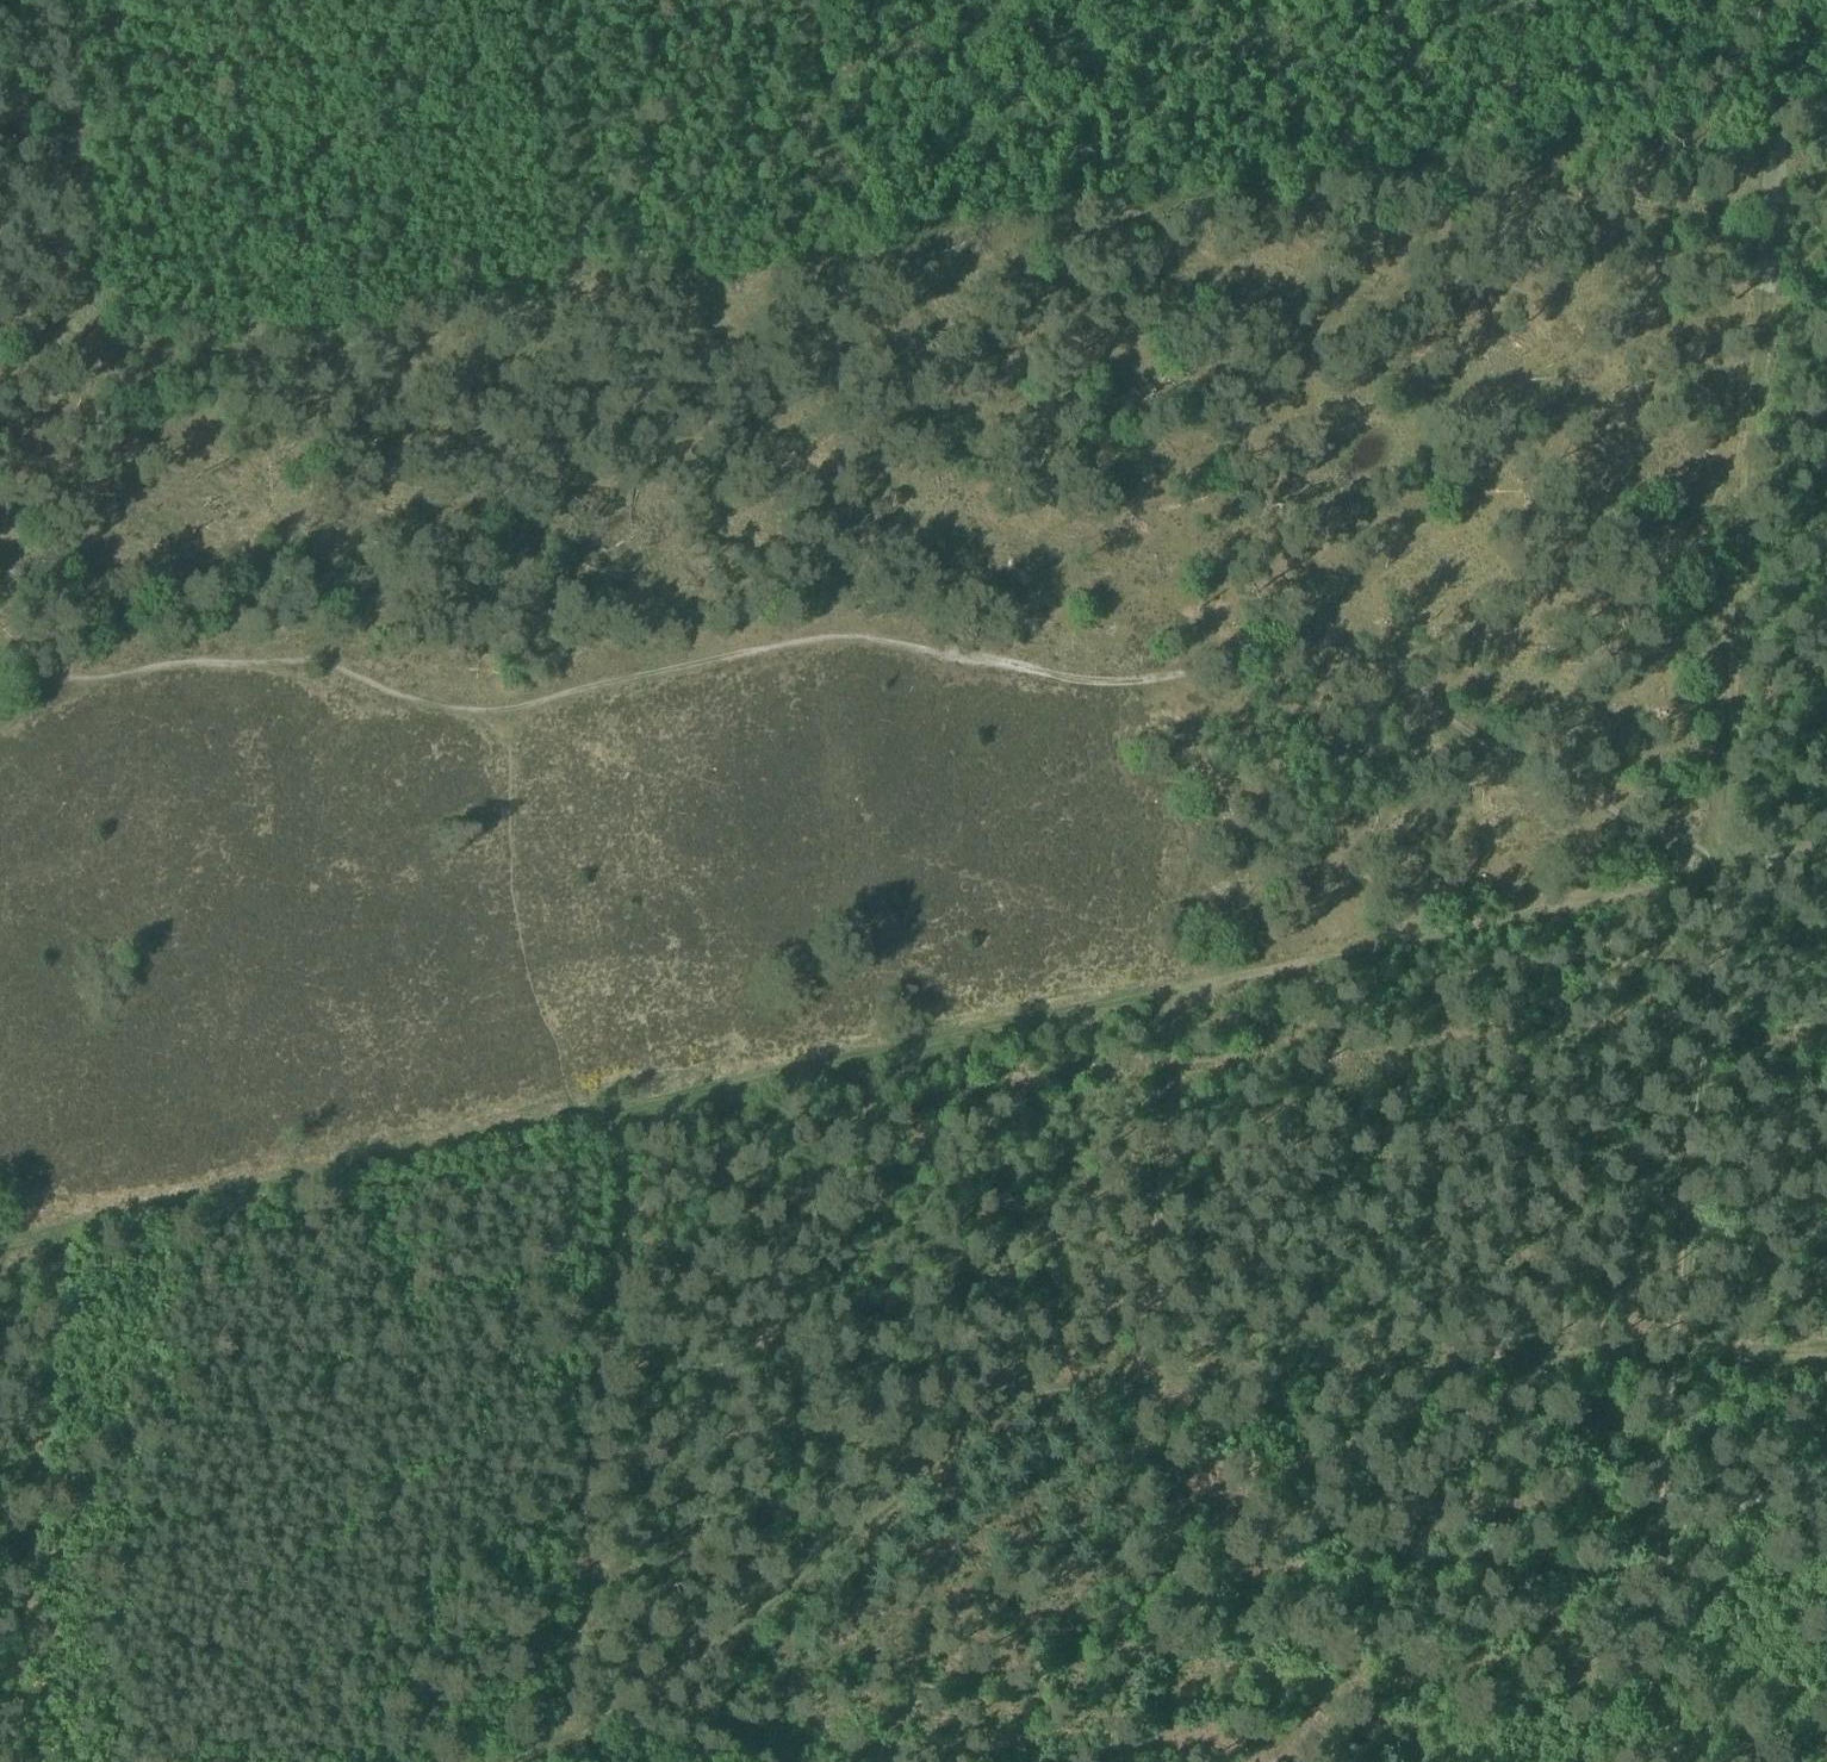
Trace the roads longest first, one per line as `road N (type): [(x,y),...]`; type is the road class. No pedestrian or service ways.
road 1 (track): [(0,657),(110,667),(263,652),(382,662),(486,691),(760,622),(876,621),(1040,656),(1131,641),(1299,597),(1387,631),(1721,811),(1716,874)]
road 2 (track): [(1644,1761),(1673,1373),(1040,1403),(997,1427),(617,1737),(523,1761)]

